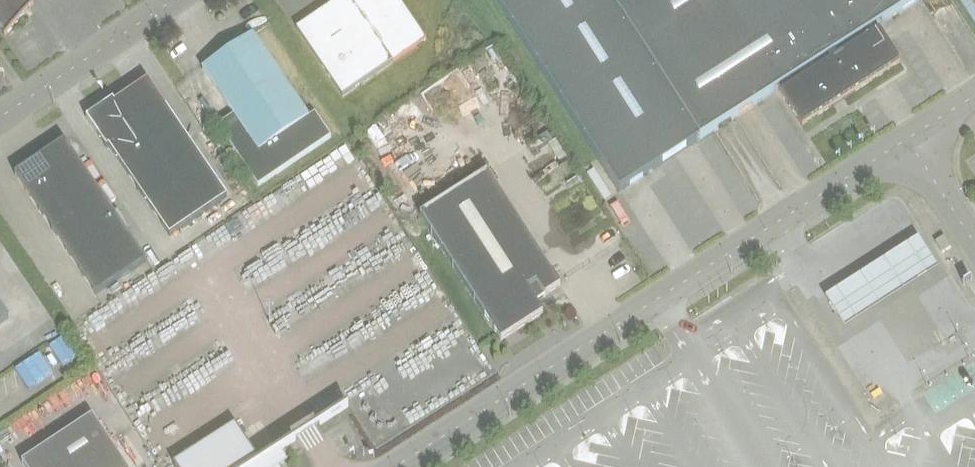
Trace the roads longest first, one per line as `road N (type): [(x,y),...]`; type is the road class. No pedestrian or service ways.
road 1 (unclassified): [(400,466),(907,144)]
road 2 (unclassified): [(0,120),(177,0)]
road 3 (unclassified): [(974,250),(907,144)]

